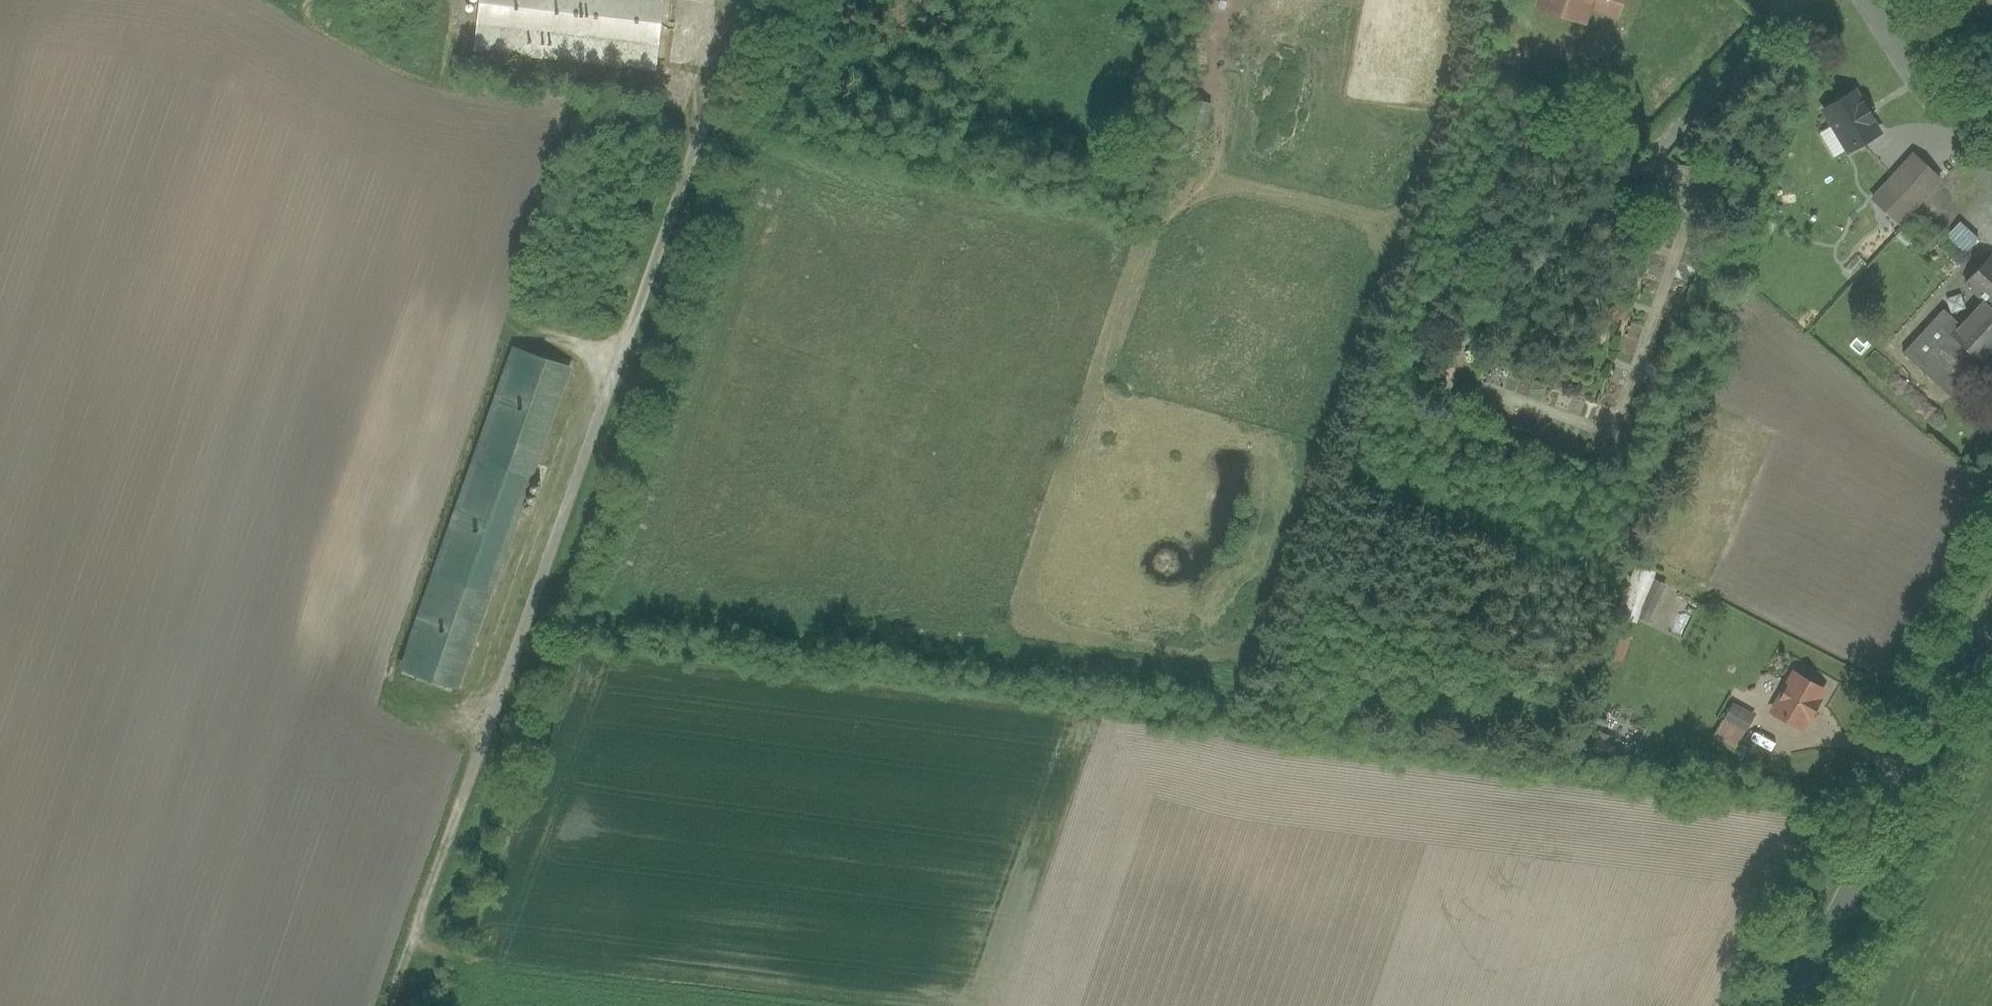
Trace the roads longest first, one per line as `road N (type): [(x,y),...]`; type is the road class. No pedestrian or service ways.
road 1 (track): [(393,1005),(749,0)]
road 2 (tertiary): [(1791,1005),(1991,613)]
road 3 (unclassified): [(1865,0),(1991,164)]

